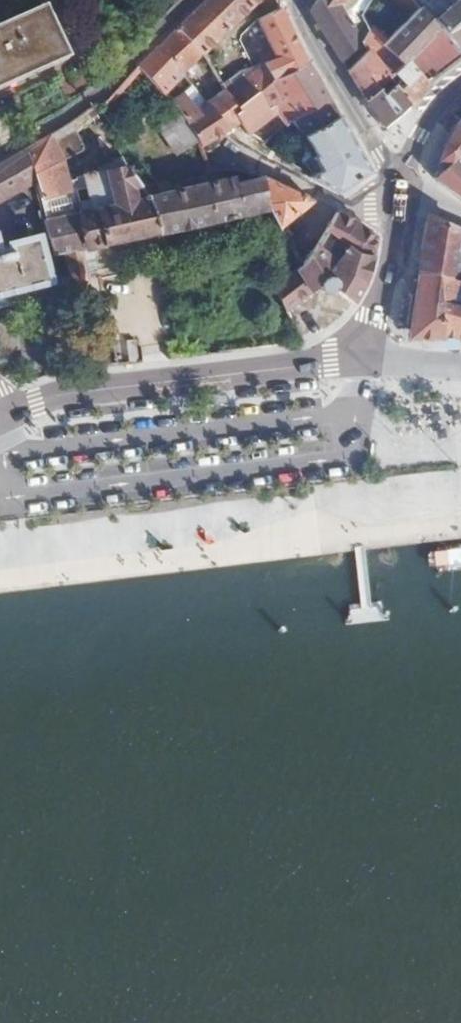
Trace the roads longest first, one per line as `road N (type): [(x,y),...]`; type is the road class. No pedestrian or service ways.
road 1 (secondary): [(354,356),(69,392),(2,417)]
road 2 (residential): [(304,0),(304,26),(406,189)]
road 3 (secondary): [(354,356),(374,320),(406,189)]

